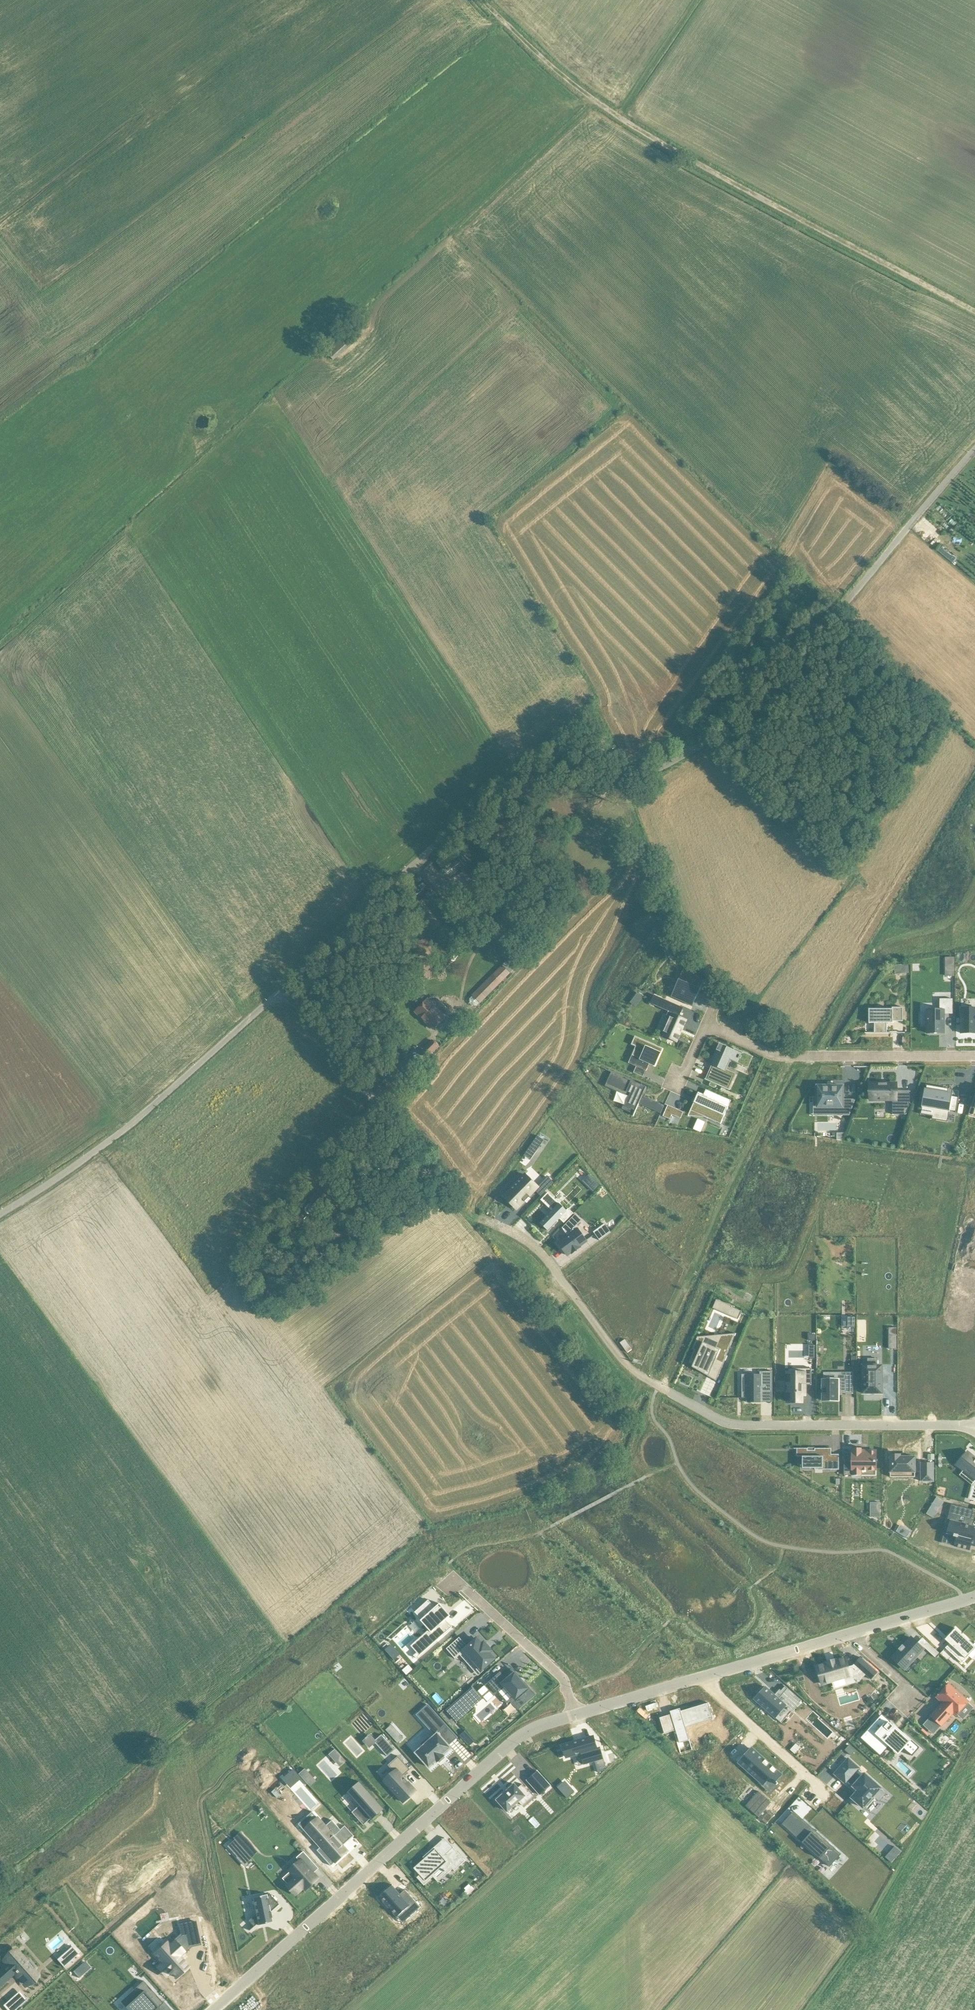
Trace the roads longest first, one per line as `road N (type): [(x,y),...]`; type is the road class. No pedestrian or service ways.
road 1 (unclassified): [(295,1002),(291,979),(569,721),(582,717),(598,728),(625,785),(705,745),(764,673),(841,609),(974,449)]
road 2 (track): [(974,314),(632,128),(485,0)]
road 3 (residential): [(482,1217),(554,1267),(625,1363),(722,1419),(974,1424)]
road 4 (residential): [(575,1715),(517,1738),(211,2009)]
road 5 (unclassified): [(0,1213),(105,1143),(273,997),(295,1002)]
road 6 (residential): [(705,1026),(791,1058),(974,1056)]
road 7 (residential): [(707,1676),(711,1688),(887,1847)]
road 8 (residential): [(575,1715),(558,1672),(465,1586),(451,1584)]
road 9 (residential): [(855,1632),(707,1676)]
road 10 (unclassified): [(295,1002),(381,1111)]
road 11 (residential): [(707,1676),(575,1715)]
road 12 (residential): [(974,1596),(855,1632)]

